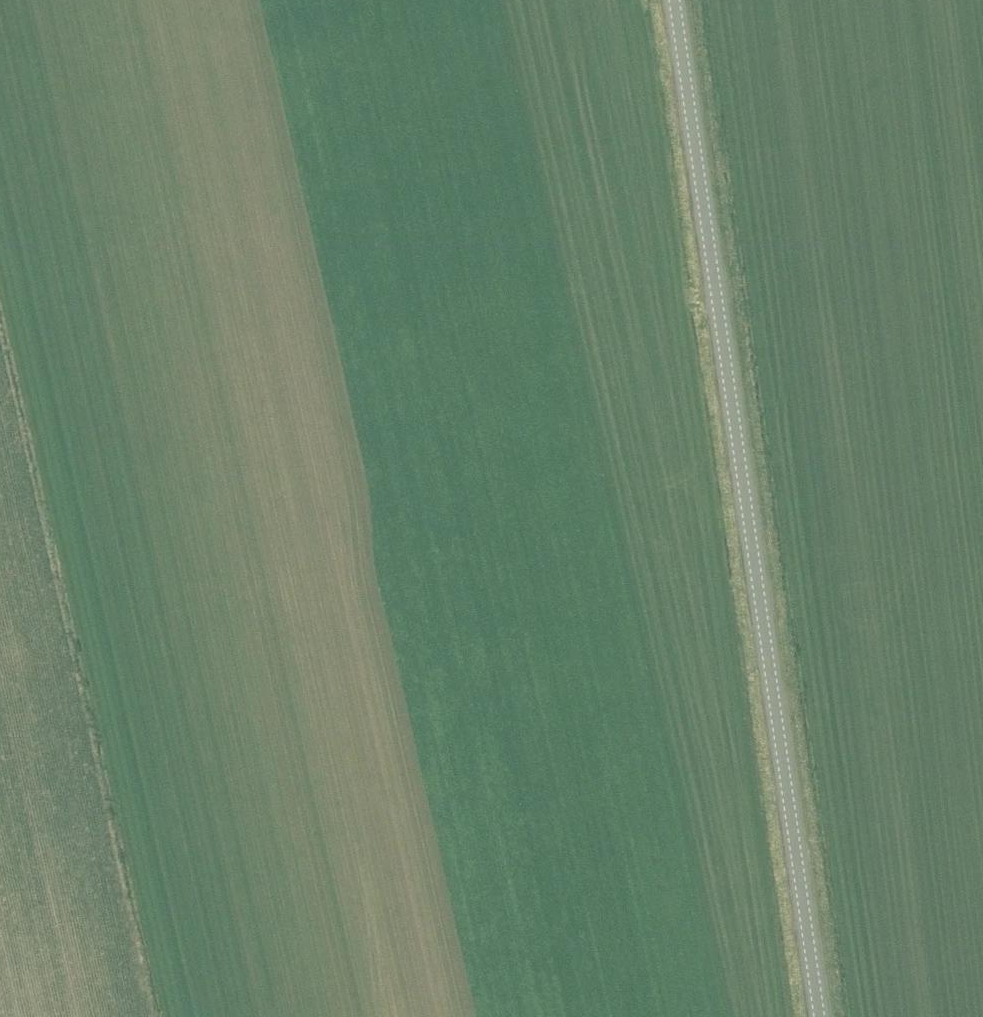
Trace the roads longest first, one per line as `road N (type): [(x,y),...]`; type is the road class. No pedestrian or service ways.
road 1 (tertiary): [(817,1016),(665,0)]

